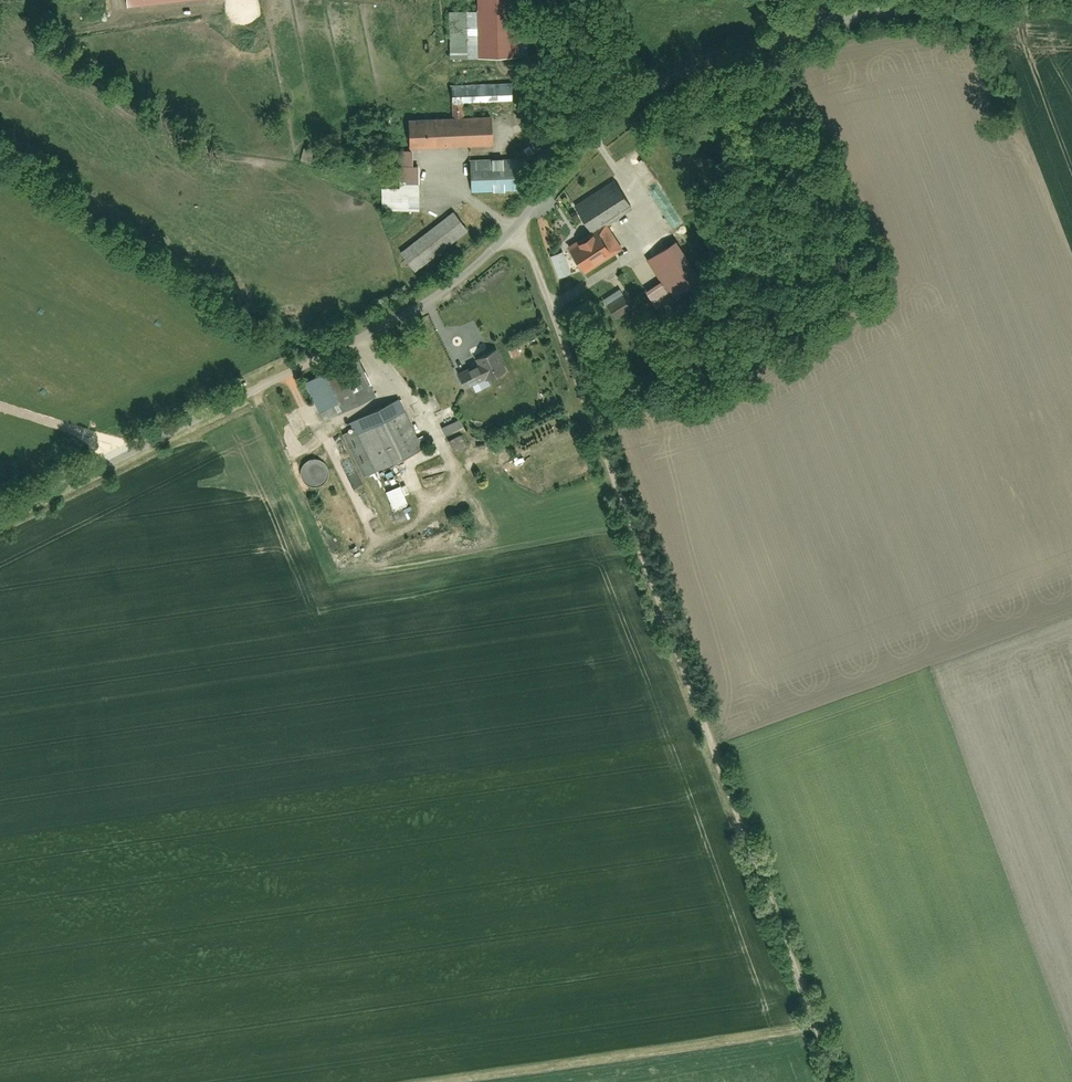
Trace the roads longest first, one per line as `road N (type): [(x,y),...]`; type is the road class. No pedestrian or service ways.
road 1 (residential): [(836,1081),(518,225)]
road 2 (track): [(362,336),(394,394),(414,398),(490,520),(492,546),(429,583),(334,581),(313,568),(284,468),(329,426)]
road 3 (unclassified): [(518,225),(429,303),(0,517)]
road 4 (unclassified): [(867,9),(658,85),(587,140),(518,225)]
road 5 (track): [(424,1081),(815,1024)]
road 6 (unclassified): [(867,9),(1071,10)]
road 7 (track): [(455,470),(588,406)]

